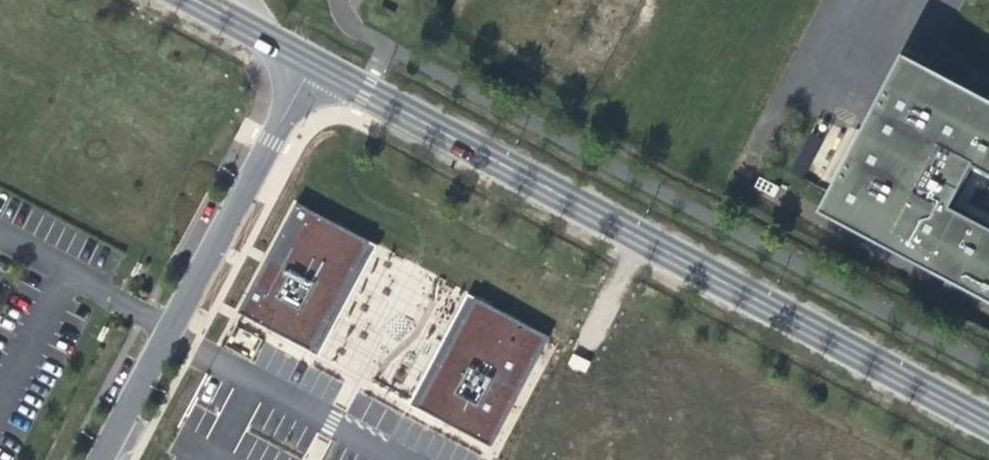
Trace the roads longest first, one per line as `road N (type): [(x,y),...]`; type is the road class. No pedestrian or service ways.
road 1 (tertiary): [(311,68),(988,425)]
road 2 (residential): [(101,459),(311,68)]
road 3 (tertiary): [(177,0),(311,68)]

